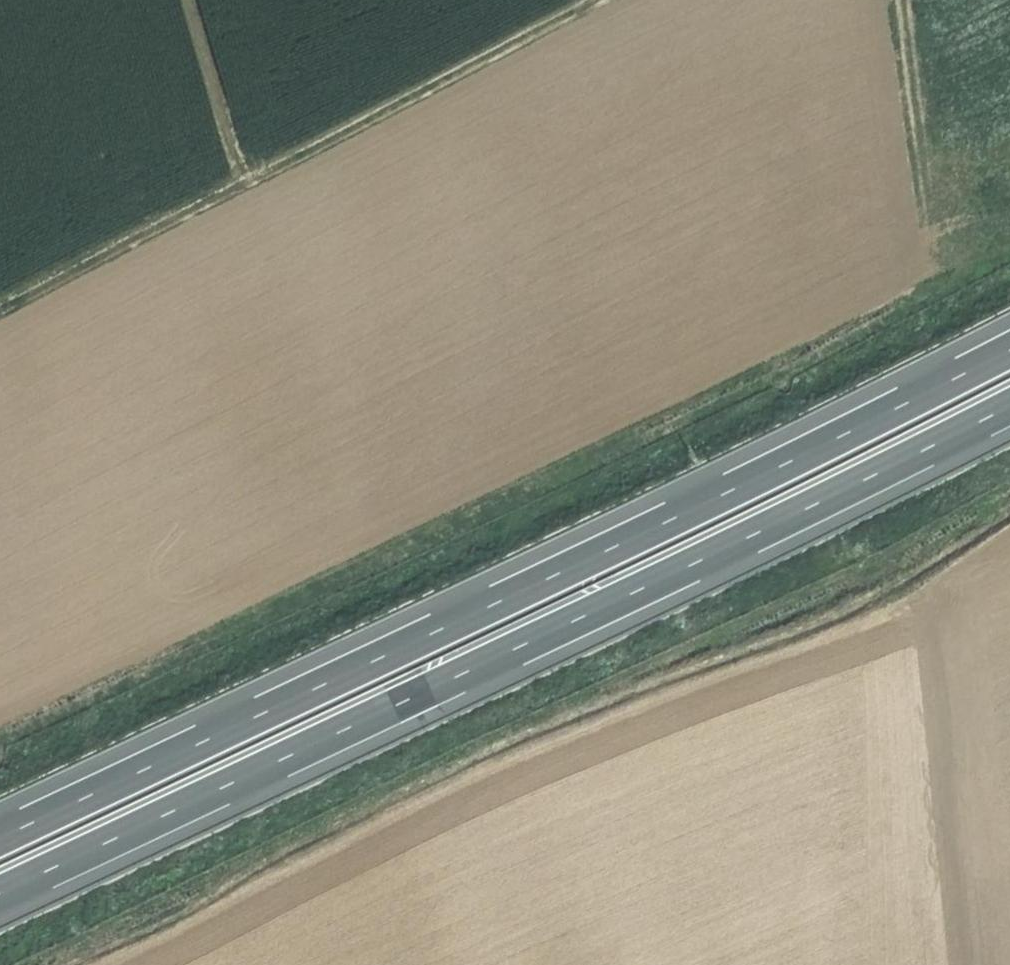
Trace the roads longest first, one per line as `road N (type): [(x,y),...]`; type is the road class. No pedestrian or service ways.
road 1 (motorway): [(1009,348),(0,836)]
road 2 (motorway): [(0,892),(1009,405)]
road 3 (track): [(0,311),(601,0)]
road 4 (track): [(885,0),(908,285)]
road 5 (track): [(189,0),(242,184)]

